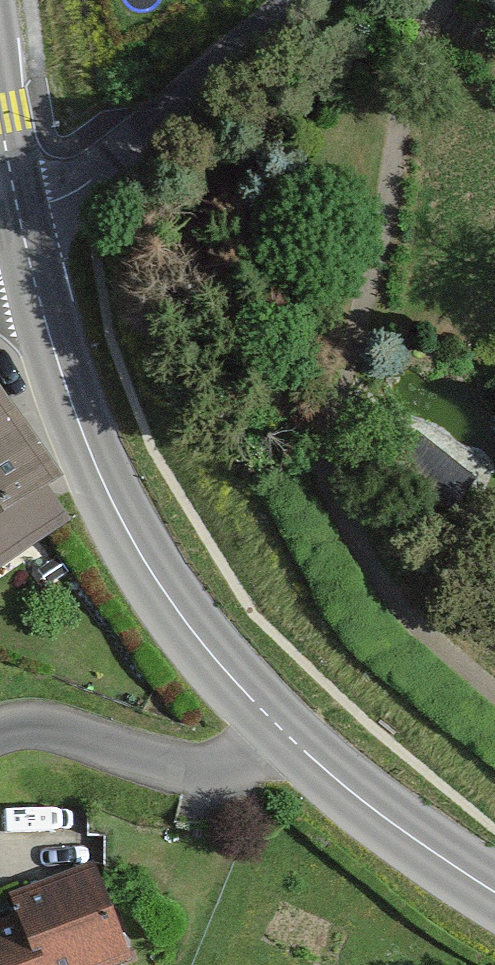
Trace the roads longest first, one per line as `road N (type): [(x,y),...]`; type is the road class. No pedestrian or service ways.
road 1 (tertiary): [(267,713),(180,613),(104,482),(31,231)]
road 2 (residential): [(316,0),(31,231)]
road 3 (residential): [(267,713),(200,764),(17,725),(0,741)]
road 4 (tertiary): [(494,899),(380,821),(267,713)]
road 5 (tertiary): [(31,231),(0,58)]

